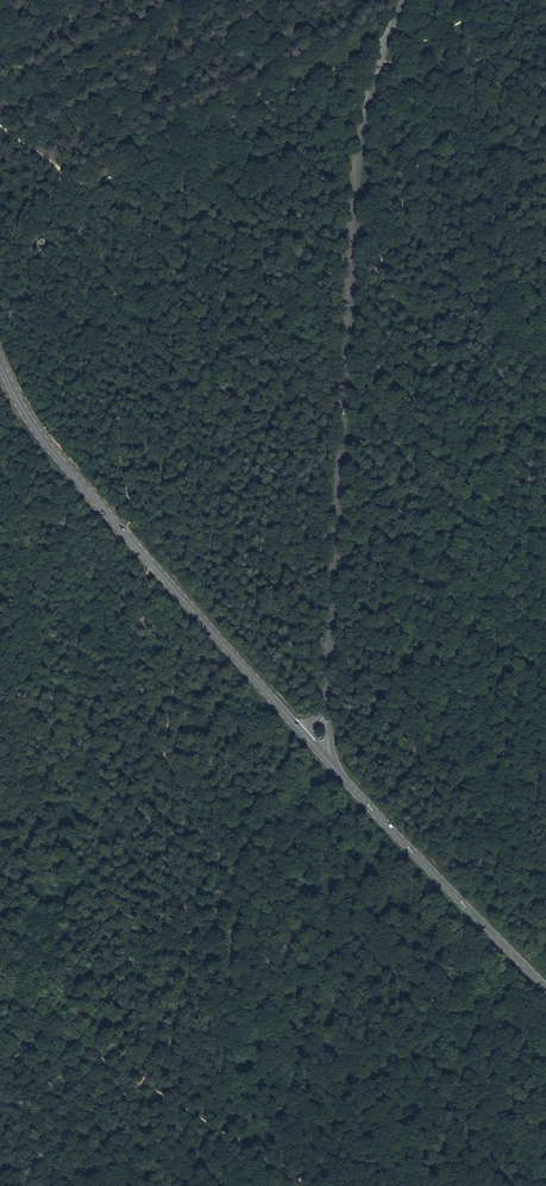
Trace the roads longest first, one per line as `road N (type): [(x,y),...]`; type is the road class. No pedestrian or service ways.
road 1 (unclassified): [(406,0),(361,131),(327,704)]
road 2 (secondary): [(0,363),(49,447),(301,731)]
road 3 (secondary): [(322,755),(545,987)]
road 4 (track): [(90,187),(382,53)]

